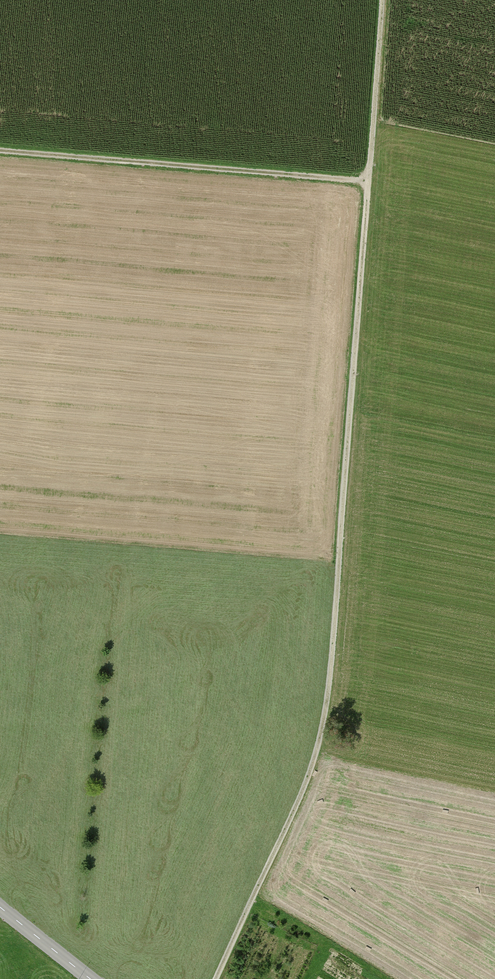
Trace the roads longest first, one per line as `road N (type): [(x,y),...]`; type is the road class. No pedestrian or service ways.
road 1 (track): [(215,978),(304,793),(325,717),(383,0)]
road 2 (track): [(0,150),(369,181)]

